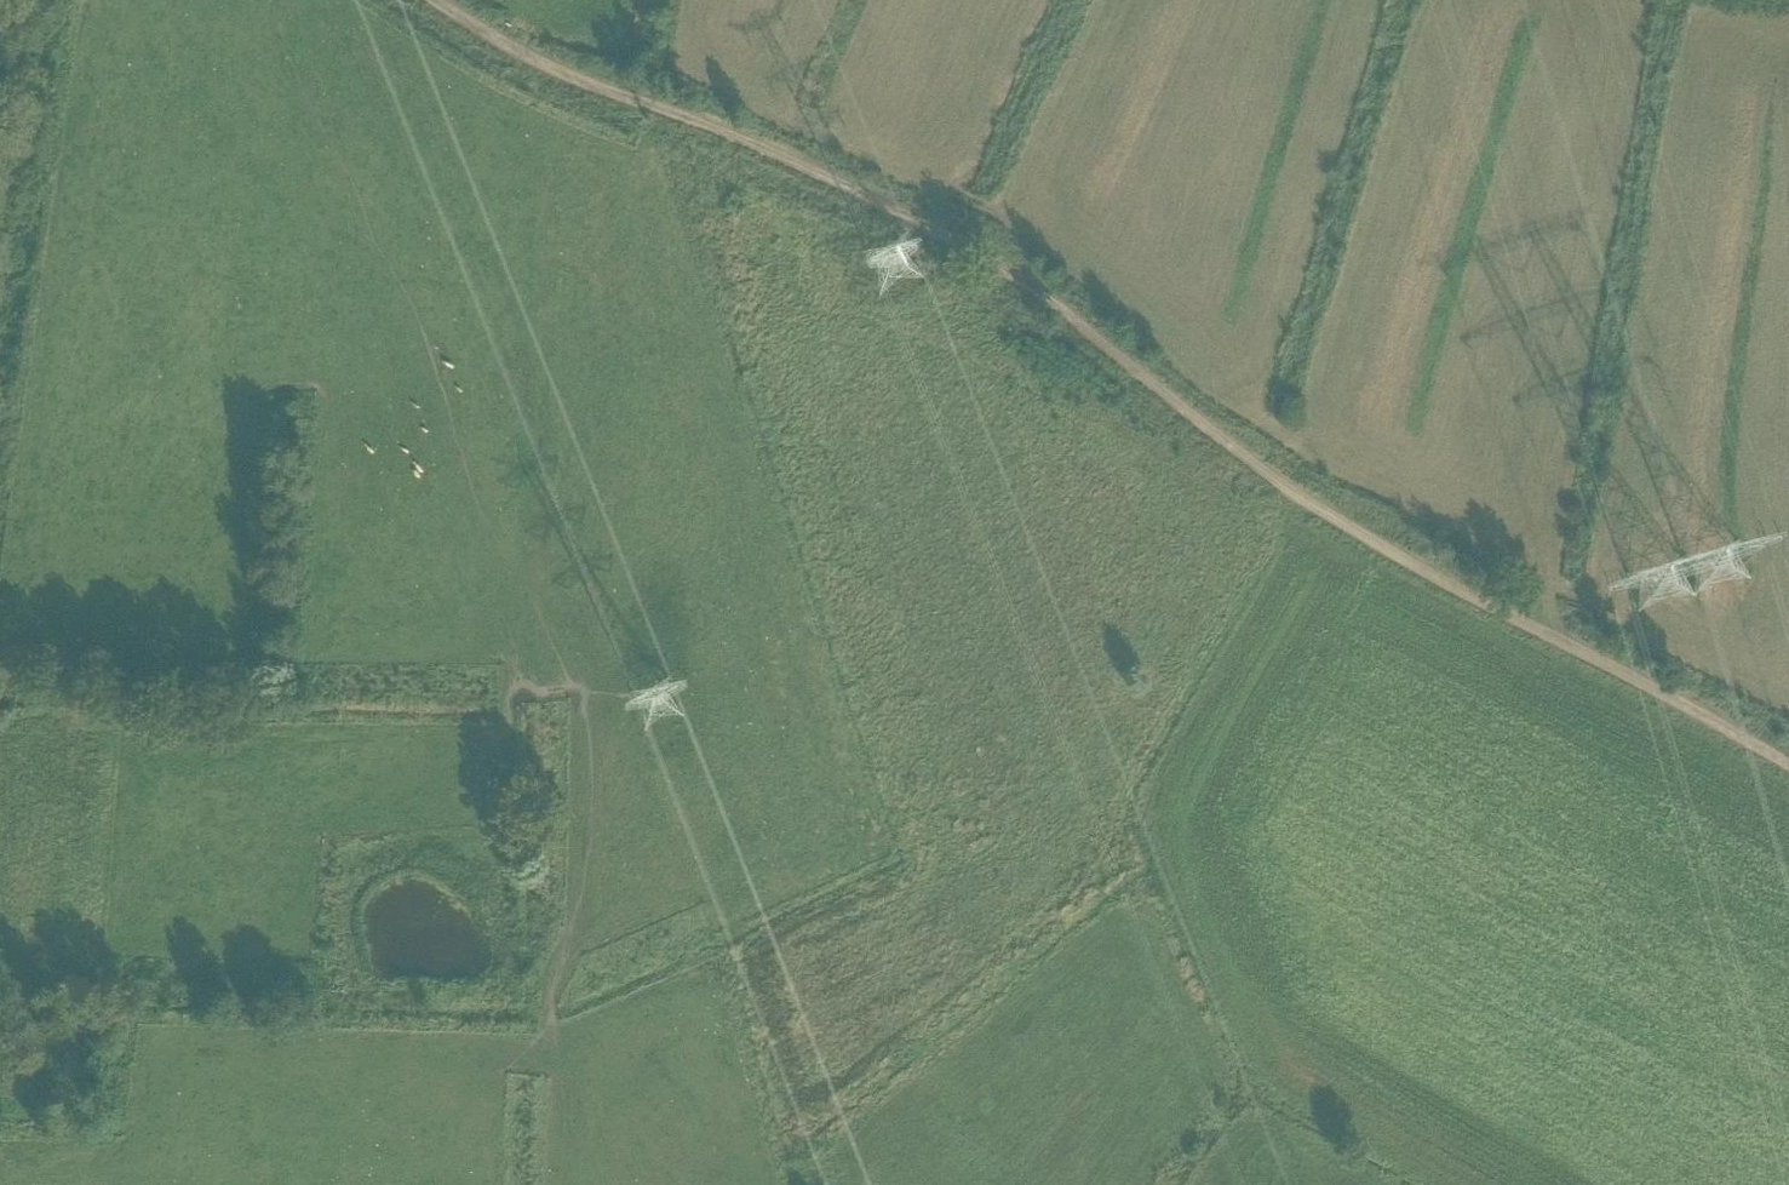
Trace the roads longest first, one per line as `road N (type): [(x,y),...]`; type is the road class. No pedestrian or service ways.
road 1 (track): [(436,0),(544,66),(878,203),(961,250),(1035,294),(1267,477),(1788,765)]

